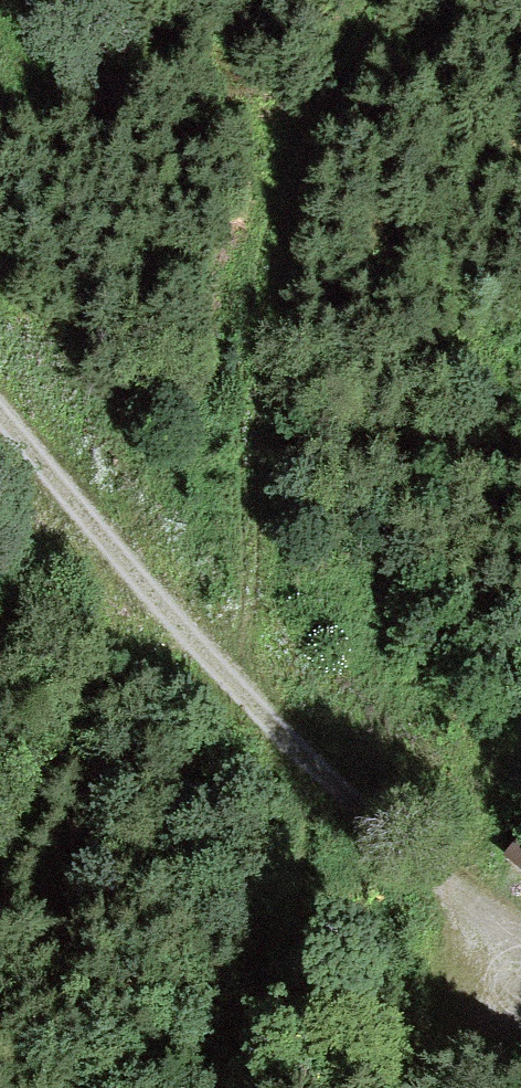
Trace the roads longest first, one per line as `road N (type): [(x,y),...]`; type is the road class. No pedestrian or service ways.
road 1 (track): [(0,418),(108,551),(248,699),(441,885),(520,948)]
road 2 (track): [(248,699),(256,301),(328,99),(388,0)]

